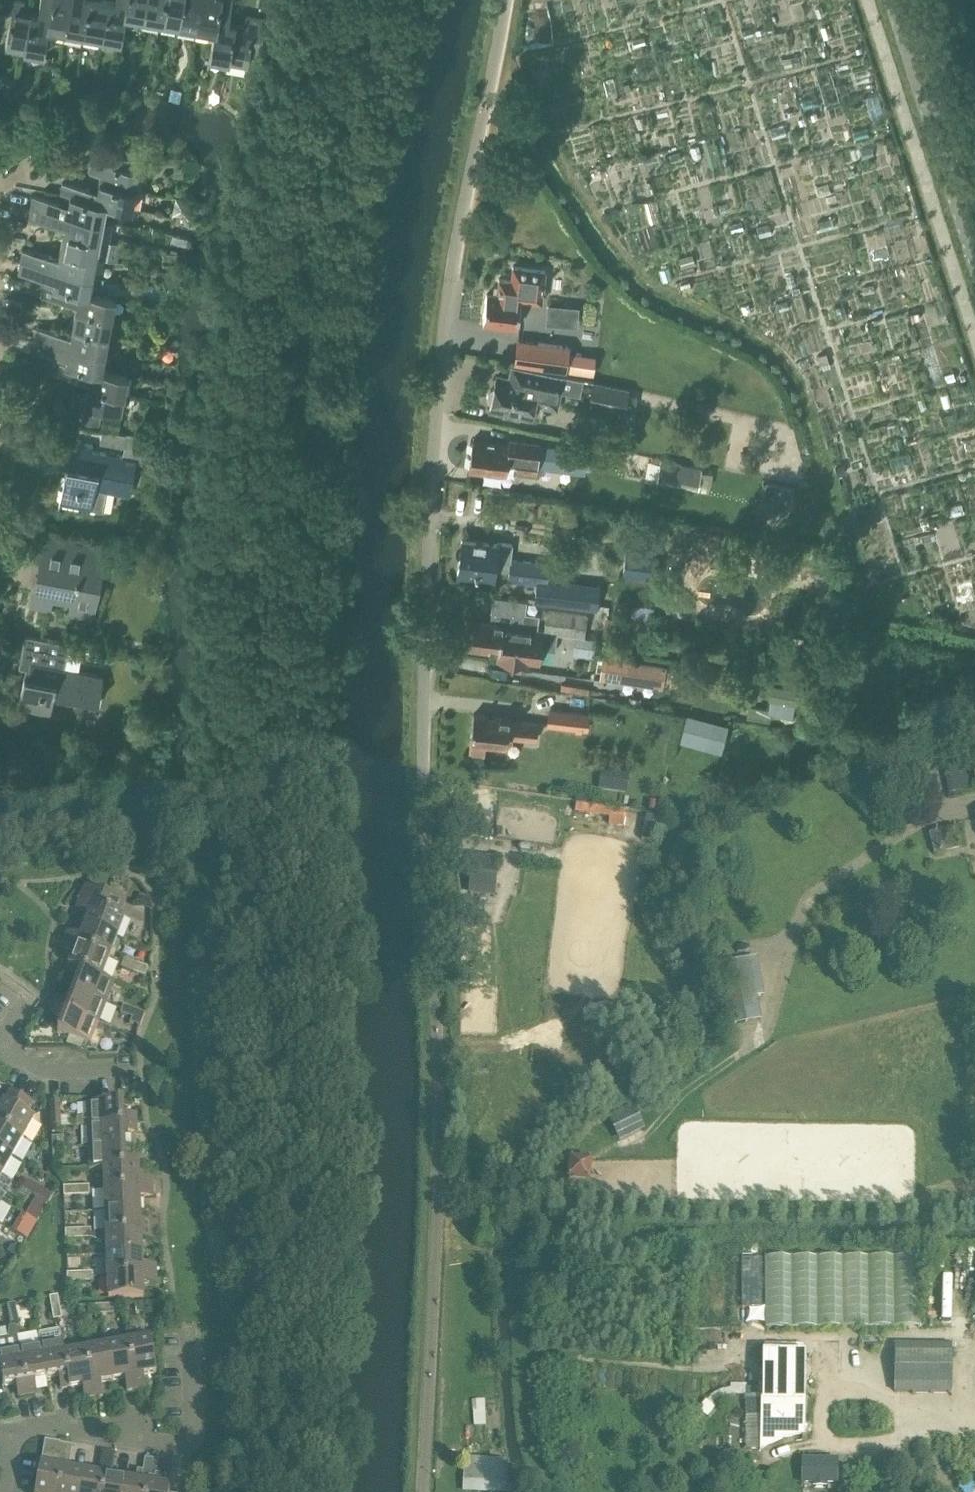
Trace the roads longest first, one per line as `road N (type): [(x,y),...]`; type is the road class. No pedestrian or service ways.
road 1 (residential): [(423,1491),(440,1081),(425,665),(439,353),(508,0)]
road 2 (residential): [(191,1335),(190,1454),(55,1429),(13,1431)]
road 3 (tertiary): [(898,0),(974,242)]
road 4 (residential): [(118,1070),(38,1070),(0,1050)]

